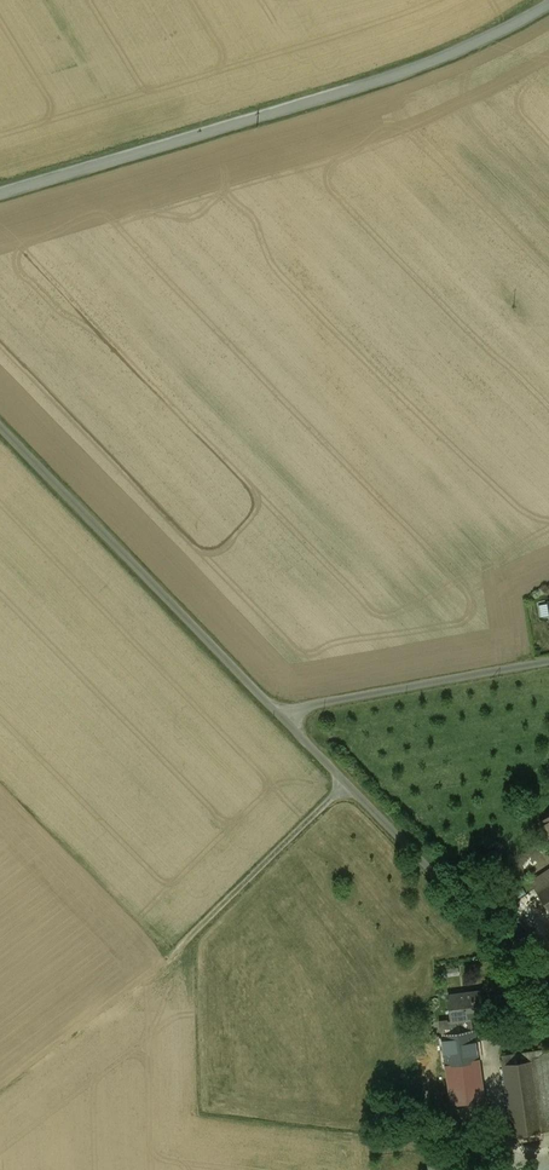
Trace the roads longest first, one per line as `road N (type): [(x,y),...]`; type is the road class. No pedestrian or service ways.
road 1 (unclassified): [(0,428),(548,989)]
road 2 (unclassified): [(548,5),(421,67),(0,196)]

